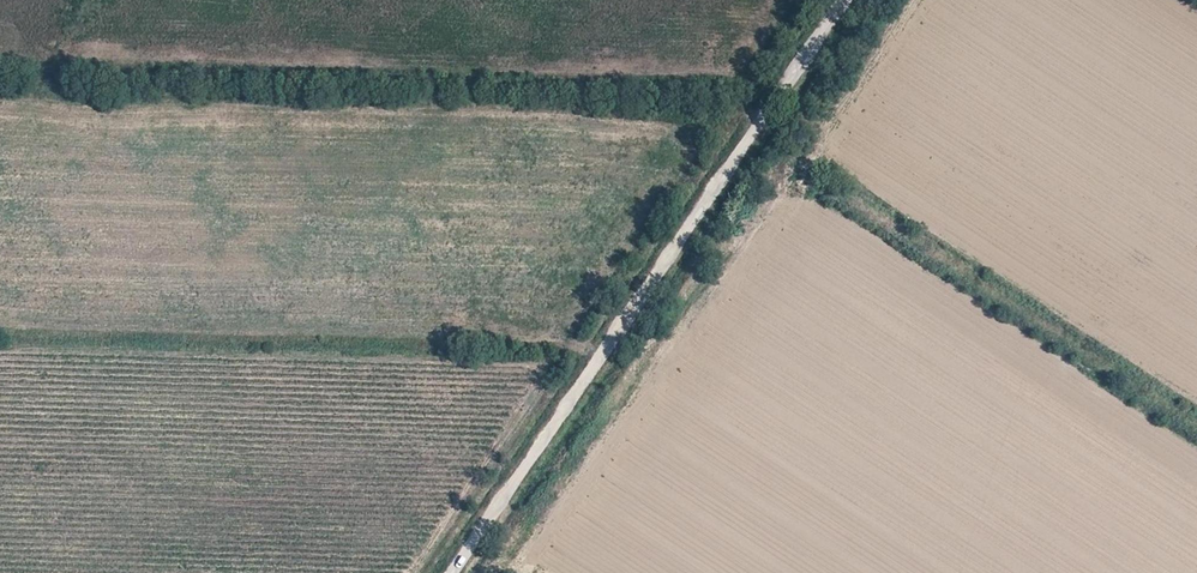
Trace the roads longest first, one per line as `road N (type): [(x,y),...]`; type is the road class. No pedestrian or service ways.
road 1 (unclassified): [(846,0),(453,572)]

